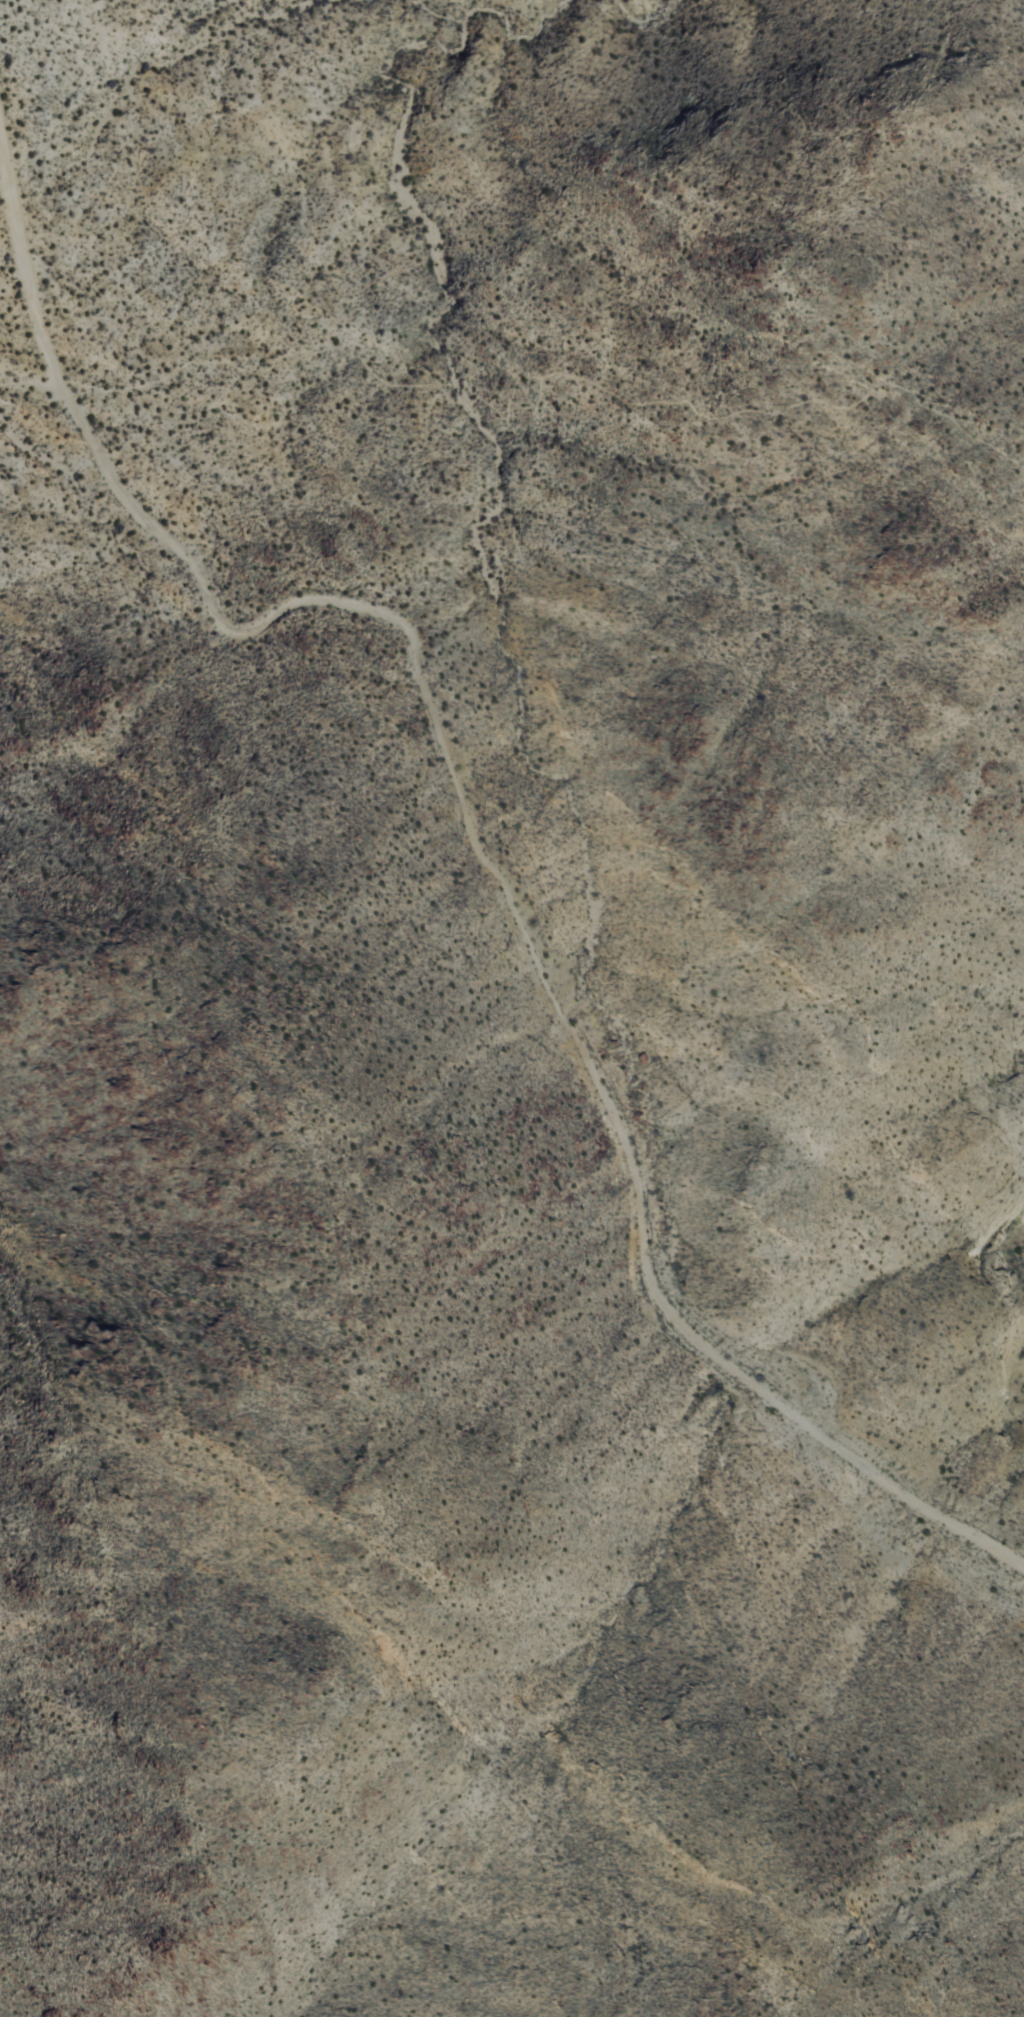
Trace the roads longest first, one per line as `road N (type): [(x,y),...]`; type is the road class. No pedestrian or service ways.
road 1 (track): [(1023,1568),(870,1474),(668,1313),(644,1270),(639,1211),(610,1103),(543,984),(496,873),(475,848),(404,627),(338,600),(302,599),(252,632),(229,631),(196,568),(117,490),(60,386),(34,310),(0,153)]

